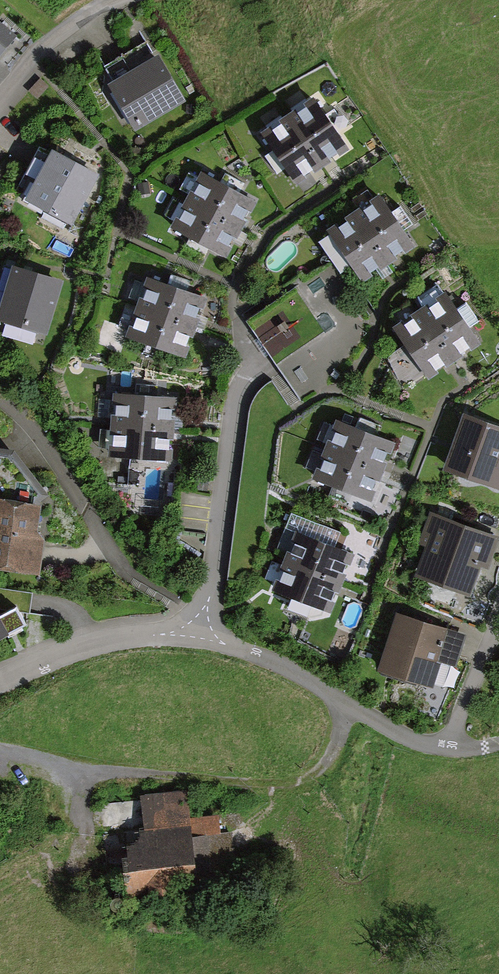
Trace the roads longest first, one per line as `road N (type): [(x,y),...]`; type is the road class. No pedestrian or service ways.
road 1 (residential): [(200,627),(403,735),(449,748)]
road 2 (residential): [(200,627),(240,395),(264,367)]
road 3 (residential): [(0,399),(43,443),(128,572)]
road 4 (residential): [(0,683),(92,645),(200,627)]
road 5 (residential): [(0,105),(72,27),(120,0)]
road 6 (residential): [(498,627),(449,748)]

